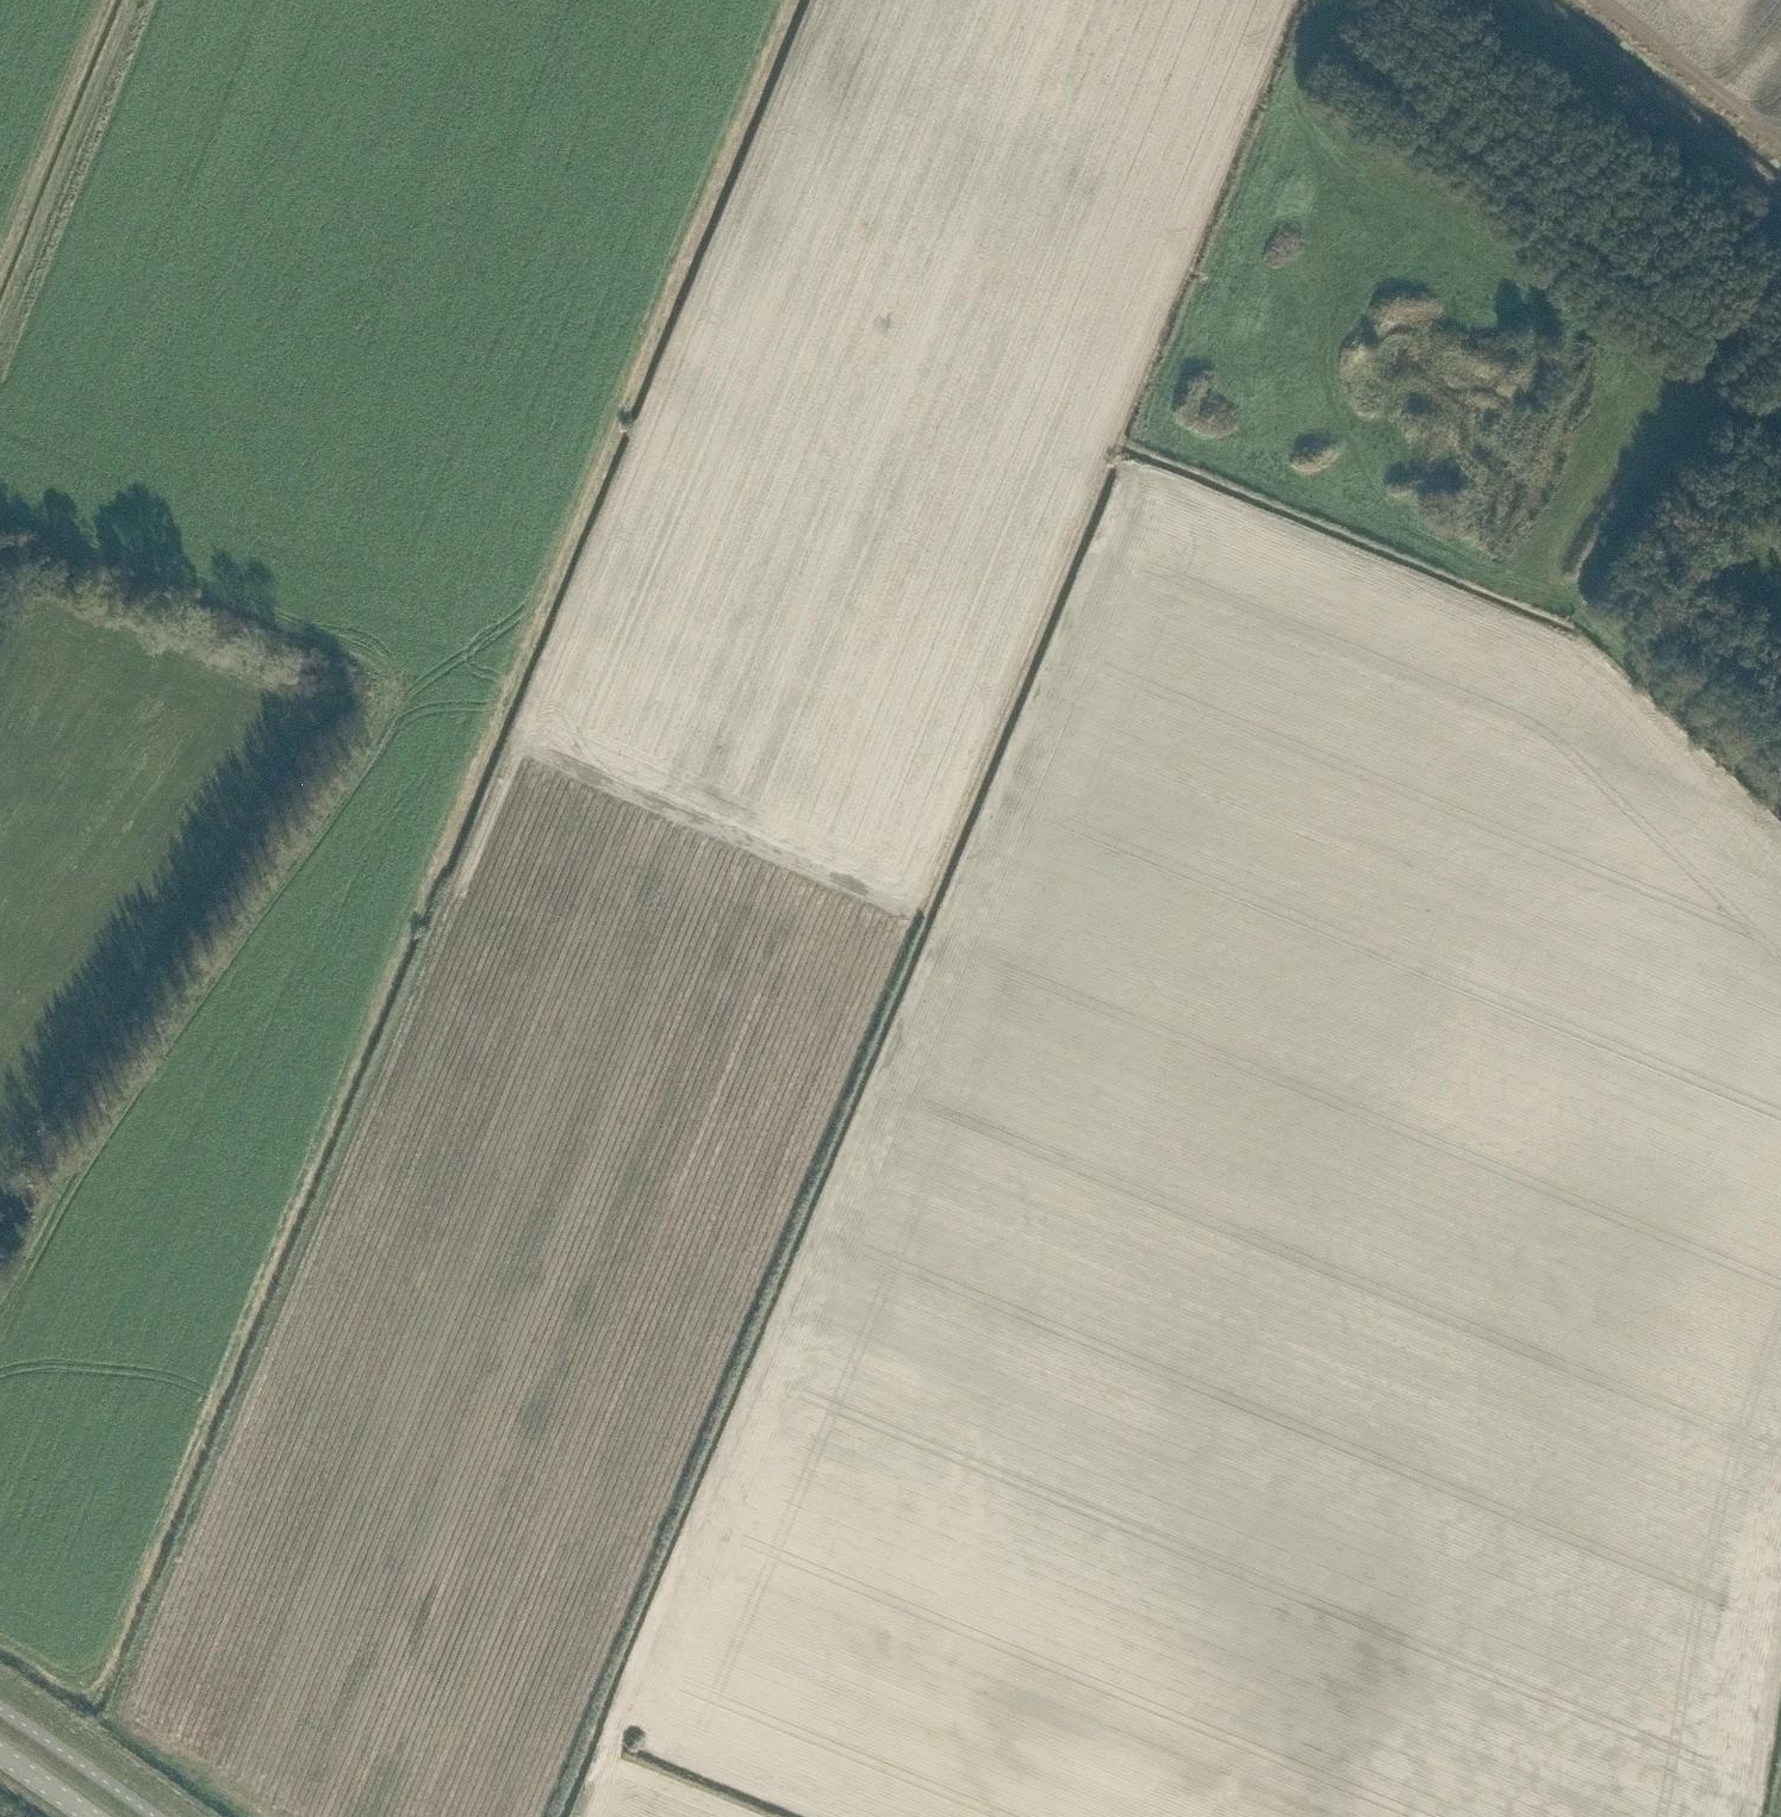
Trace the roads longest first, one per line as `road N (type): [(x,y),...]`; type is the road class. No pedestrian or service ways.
road 1 (track): [(1530,0),(1780,196)]

